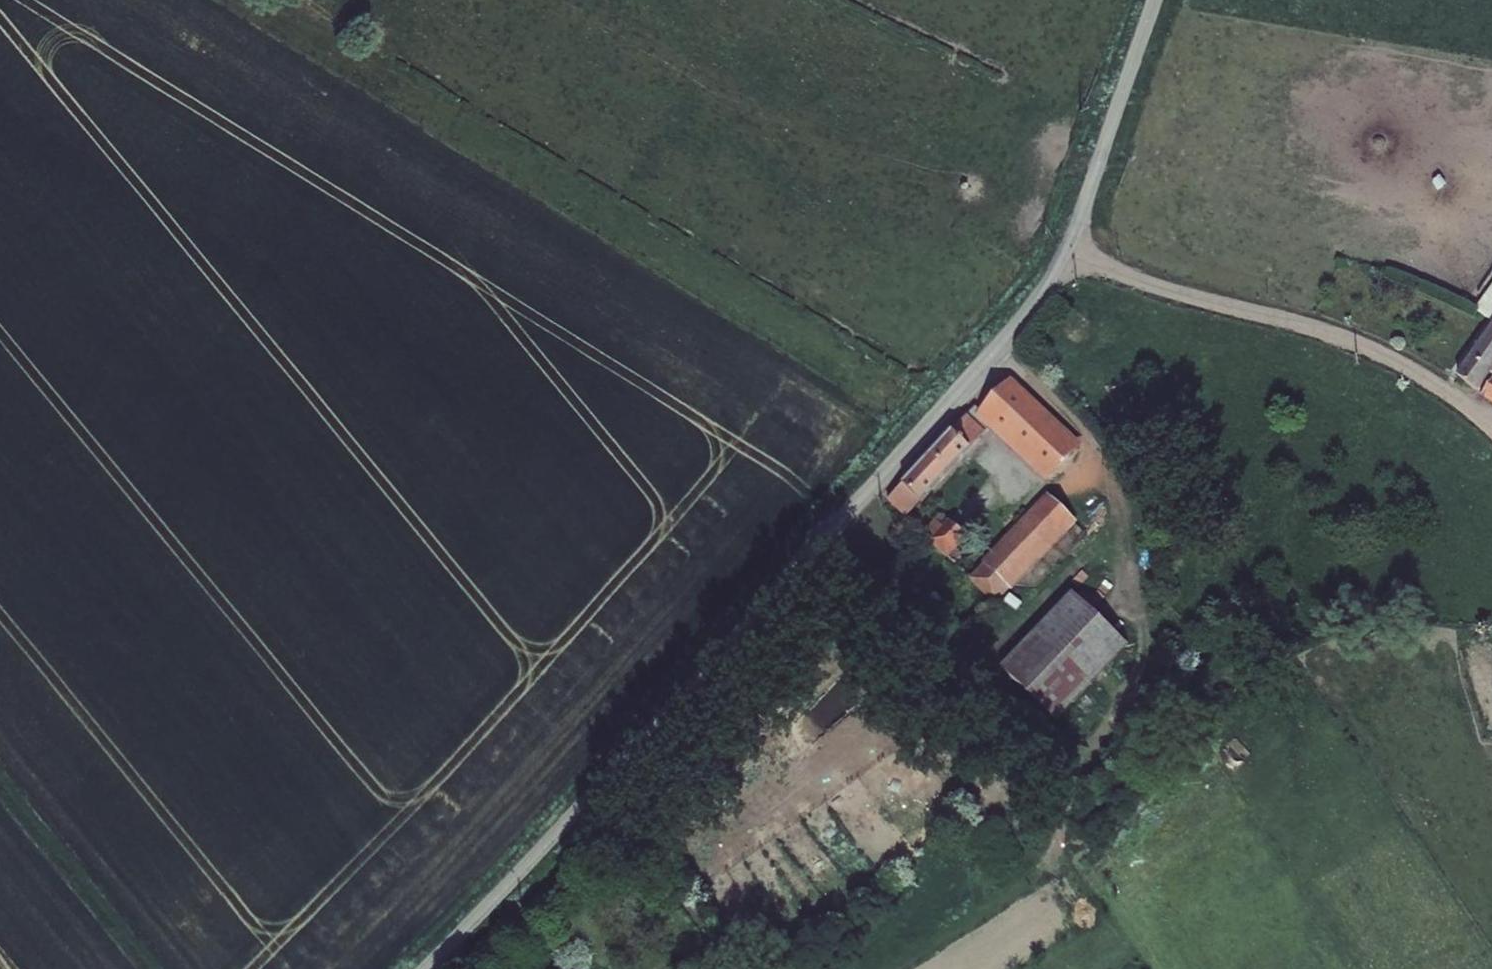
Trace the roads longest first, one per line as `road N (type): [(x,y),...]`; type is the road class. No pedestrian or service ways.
road 1 (unclassified): [(1152,0),(1060,256),(991,355),(427,968)]

